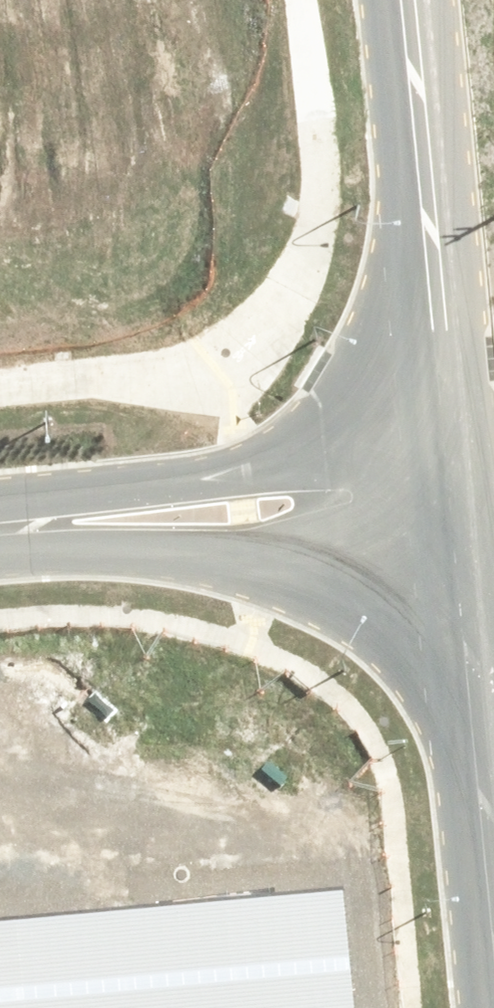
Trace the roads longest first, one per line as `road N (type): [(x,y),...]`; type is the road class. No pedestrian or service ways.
road 1 (unclassified): [(451,486),(405,0)]
road 2 (unclassified): [(0,530),(451,486)]
road 3 (unclassified): [(493,917),(451,486)]

